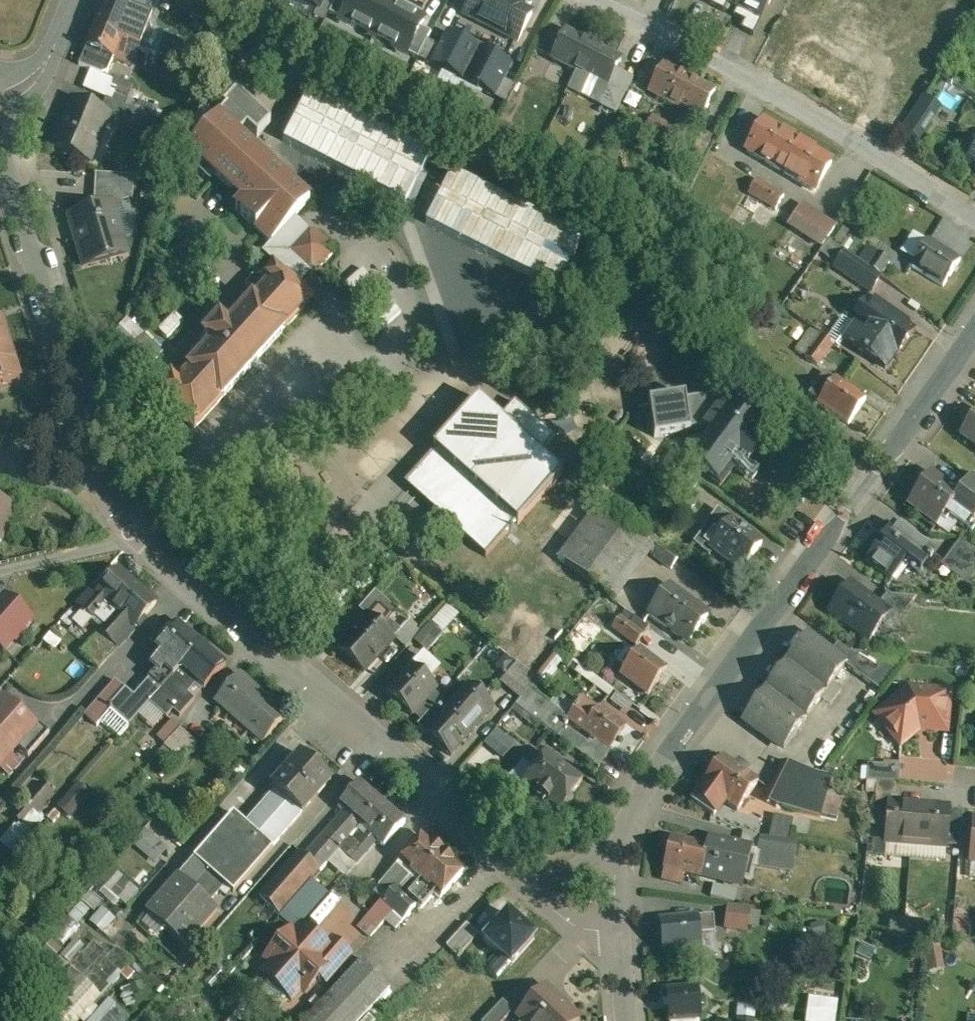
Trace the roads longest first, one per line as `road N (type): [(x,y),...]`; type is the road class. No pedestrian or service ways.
road 1 (residential): [(618,957),(612,885),(632,802),(974,327)]
road 2 (residential): [(618,957),(139,538),(109,491)]
road 3 (residential): [(597,0),(842,130),(974,217)]
road 4 (residential): [(109,491),(0,145)]
road 5 (residential): [(0,104),(36,76),(74,0)]

